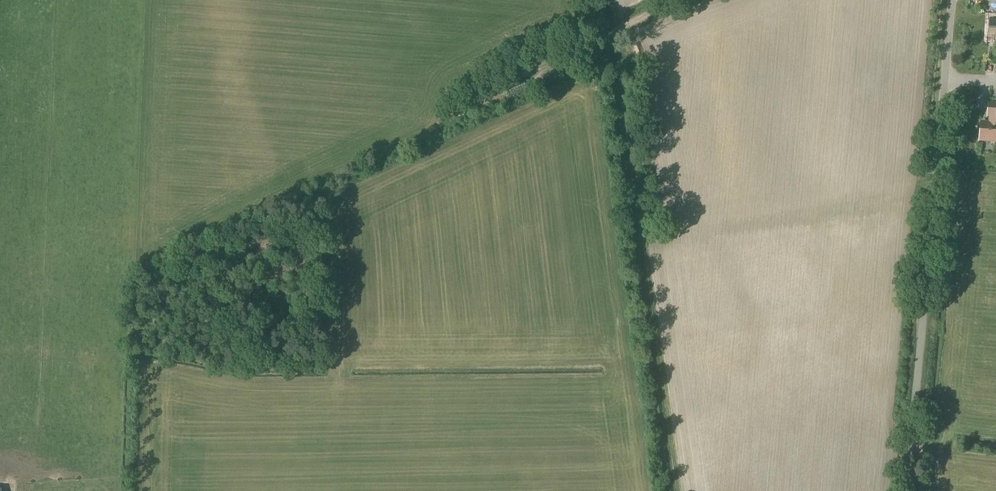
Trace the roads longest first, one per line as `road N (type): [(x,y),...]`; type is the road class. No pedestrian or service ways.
road 1 (unclassified): [(908,490),(954,0)]
road 2 (track): [(588,44),(319,172)]

